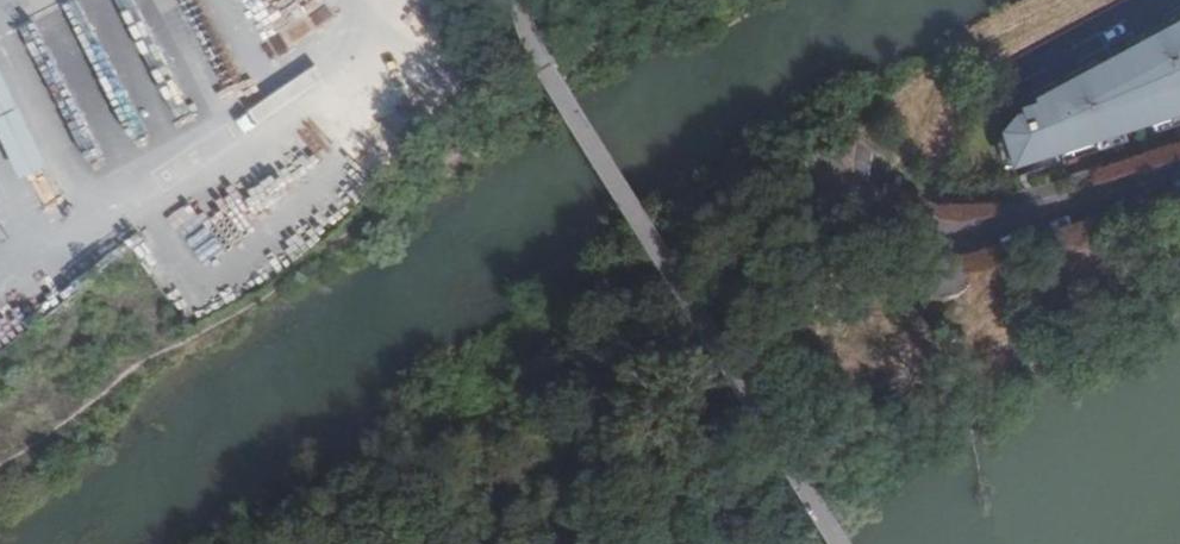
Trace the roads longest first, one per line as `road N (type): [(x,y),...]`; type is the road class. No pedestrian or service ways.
road 1 (residential): [(834,165),(859,196),(922,240),(967,240),(1179,172)]

